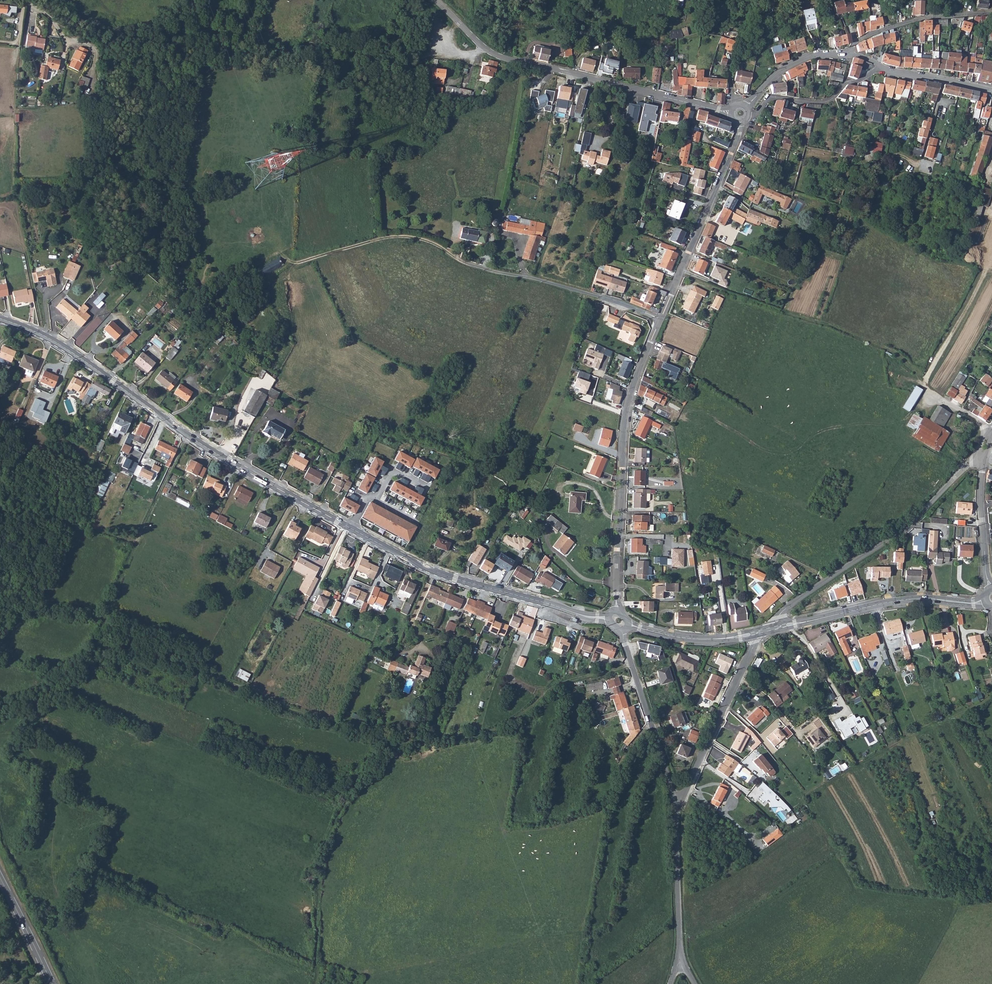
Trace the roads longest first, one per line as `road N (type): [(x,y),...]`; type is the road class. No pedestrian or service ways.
road 1 (secondary): [(0,319),(68,350),(229,461),(427,568)]
road 2 (track): [(0,707),(39,699),(91,651),(115,650),(210,674),(305,716),(406,741)]
road 3 (residential): [(616,610),(626,417),(661,319)]
road 4 (residential): [(777,628),(797,598),(909,522),(981,458)]
road 5 (residential): [(486,48),(731,112)]
road 6 (track): [(406,741),(503,728),(567,680),(633,666)]
road 7 (secondary): [(986,601),(887,603),(777,628)]
road 8 (residential): [(661,319),(739,123)]
road 9 (track): [(481,269),(411,237),(300,263)]
road 10 (secondary): [(609,617),(427,568)]
road 11 (unclassified): [(675,803),(756,634)]
road 12 (residential): [(661,319),(481,269)]
road 13 (unclassified): [(675,803),(621,631)]
road 14 (unclassified): [(681,961),(675,803)]
road 15 (residential): [(881,68),(826,103),(770,99),(749,116)]
road 16 (residential): [(991,14),(928,18),(856,42)]
road 17 (residential): [(981,458),(991,589)]
road 18 (secondary): [(756,634),(680,637),(628,624)]
road 19 (residential): [(746,107),(797,61),(851,53)]

